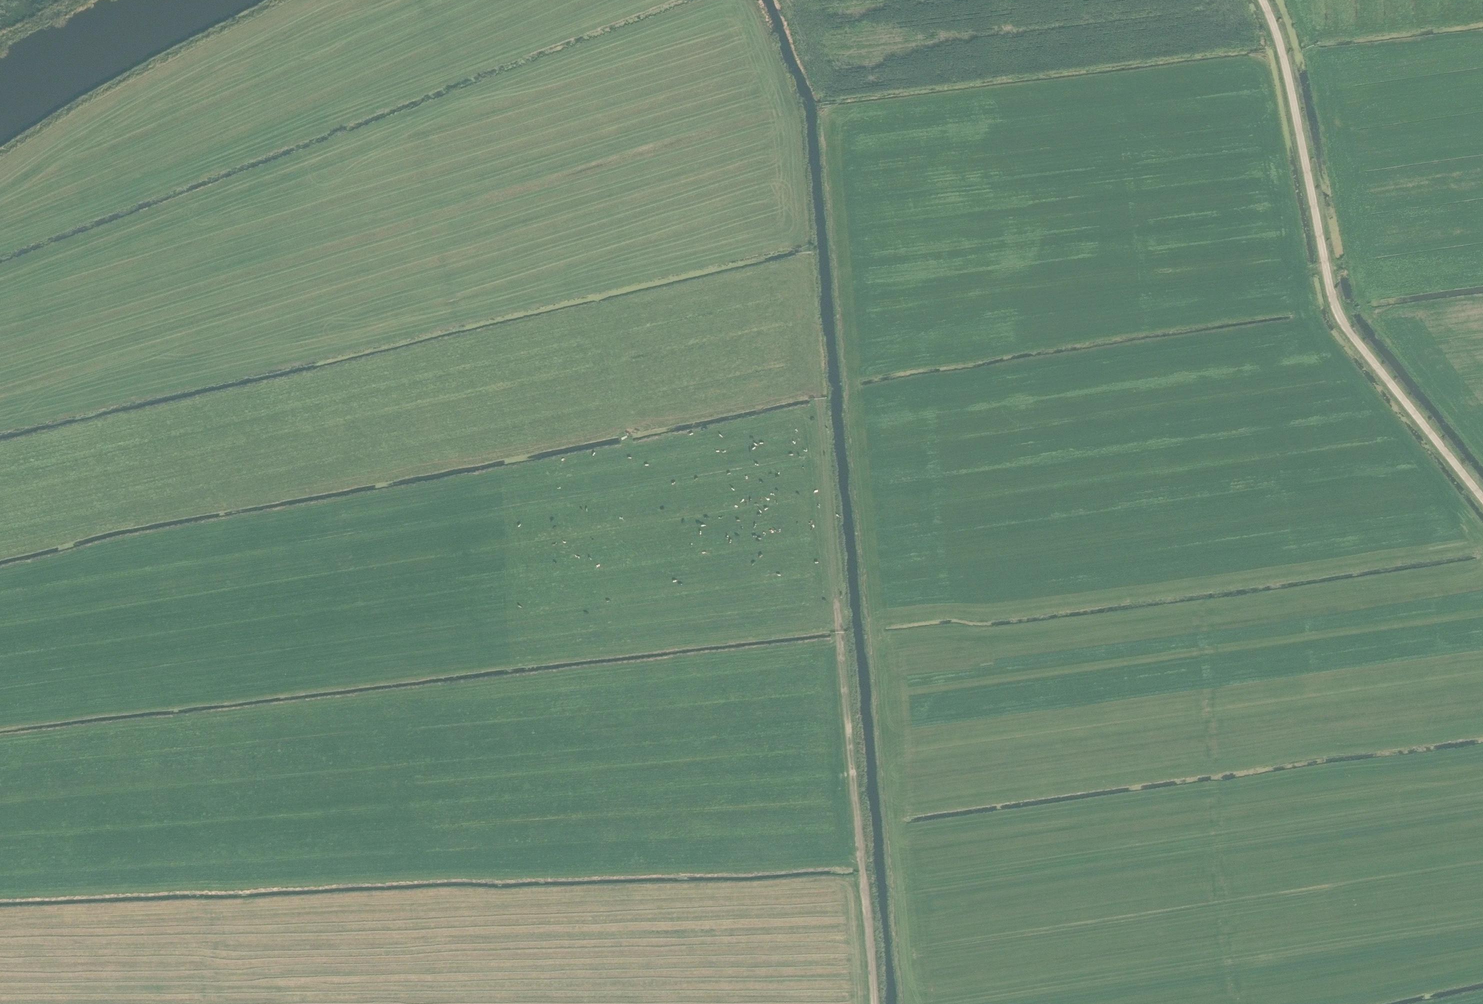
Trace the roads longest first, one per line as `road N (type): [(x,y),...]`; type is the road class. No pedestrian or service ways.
road 1 (tertiary): [(1482,506),(1340,324),(1262,0)]

